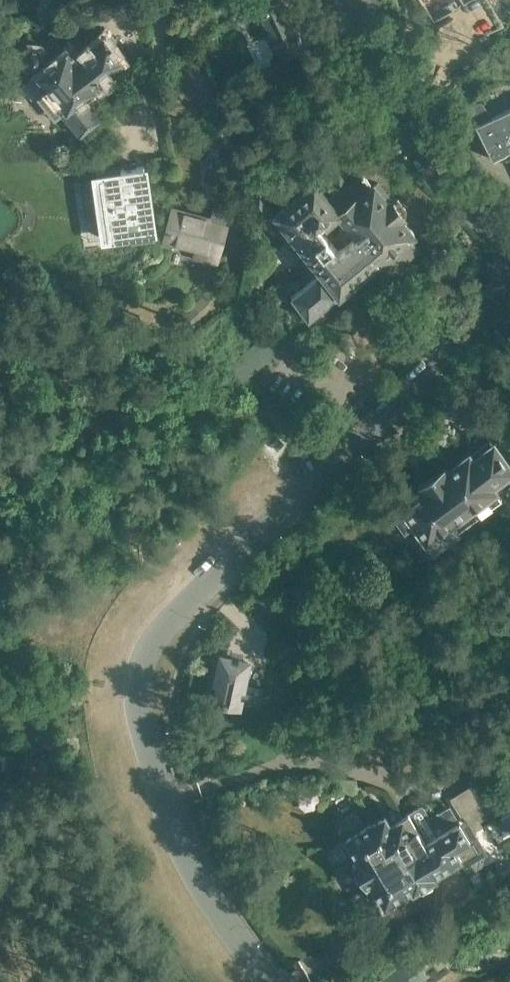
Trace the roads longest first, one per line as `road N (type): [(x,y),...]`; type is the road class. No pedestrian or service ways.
road 1 (residential): [(269,981),(191,860),(146,738),(142,654),(254,532),(496,299),(509,257),(491,215),(401,117),(349,0)]

